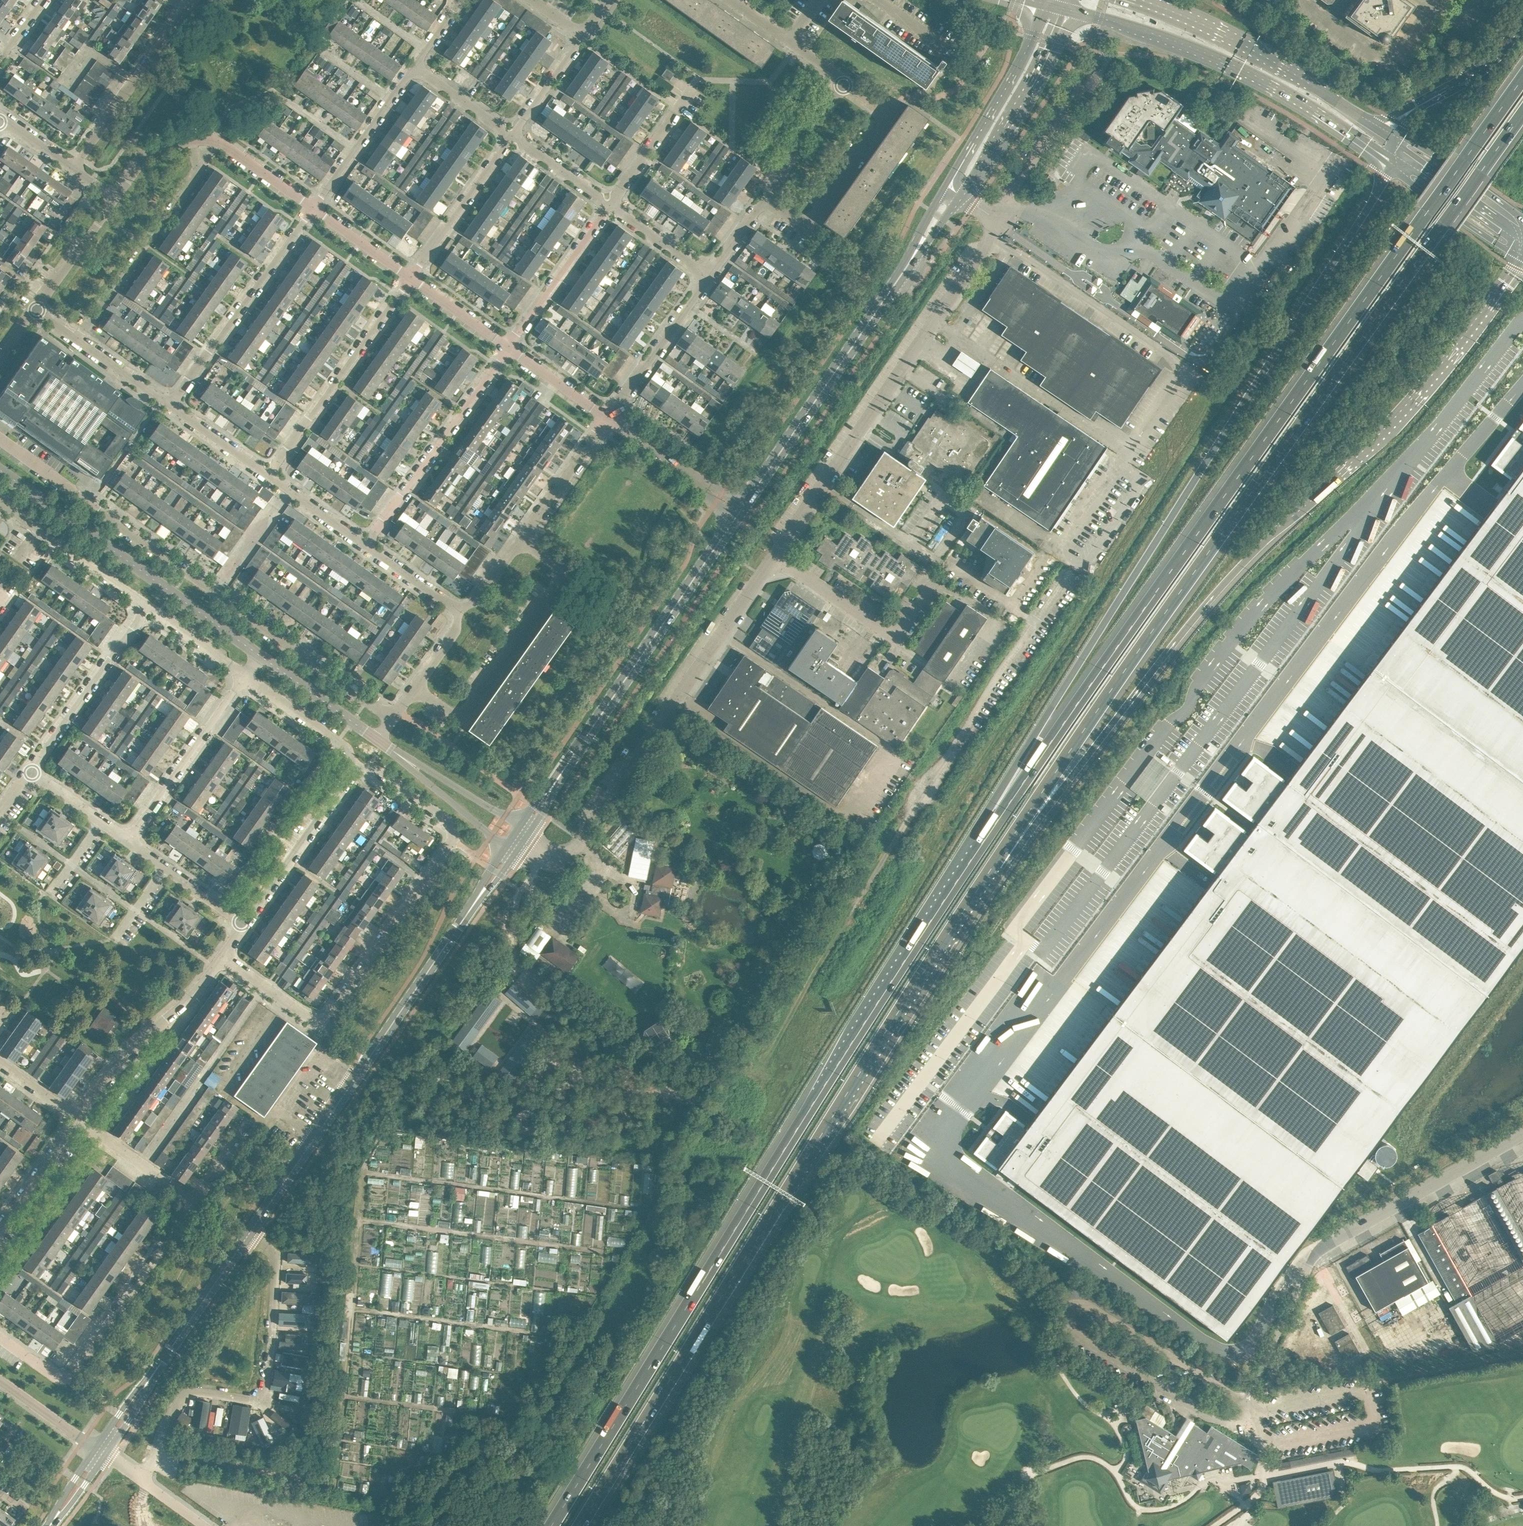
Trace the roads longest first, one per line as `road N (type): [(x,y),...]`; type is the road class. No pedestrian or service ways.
road 1 (motorway): [(1522,78),(986,838)]
road 2 (motorway): [(993,865),(1522,113)]
road 3 (motorway): [(986,838),(551,1525)]
road 4 (motorway): [(993,865),(1230,577),(1360,459),(1449,359),(1522,255)]
road 5 (motorway): [(1393,148),(1371,204),(1035,734),(986,838)]
road 6 (motorway): [(580,1525),(993,865)]
road 7 (track): [(681,1525),(709,1487),(723,1432),(805,1250),(879,1207),(898,1206),(948,1231),(1019,1285),(1067,1382),(1124,1441),(1125,1459),(1114,1470)]
road 8 (track): [(157,1448),(336,1478),(369,1175),(648,1208)]
road 9 (secondary): [(248,1235),(513,848)]
road 10 (residential): [(265,985),(317,1021),(328,1016),(455,842),(447,820),(358,767)]
road 11 (unclassified): [(1247,1403),(1337,1230),(1522,1130)]
road 12 (unclassified): [(775,555),(997,219)]
road 13 (unclassified): [(546,855),(564,853),(582,837),(775,555)]
road 14 (secondary): [(526,828),(737,519)]
road 15 (secondary): [(1064,8),(1213,57),(1368,145),(1393,148)]
road 16 (unclassified): [(257,655),(0,468)]
road 17 (residential): [(157,1448),(188,1392),(261,1397),(276,1258),(248,1235)]
road 18 (secondary): [(1393,148),(1376,127),(1257,52),(1137,0)]
road 19 (secondary): [(747,504),(908,264)]
road 20 (residential): [(413,688),(449,712),(470,706),(551,588),(551,562),(518,535)]
road 21 (track): [(1024,1476),(1090,1457),(1114,1470),(1133,1503),(1154,1509),(1211,1482),(1265,1475)]
road 22 (track): [(1265,1475),(1348,1460),(1377,1471),(1457,1467),(1434,1494),(1437,1525)]
road 23 (secondary): [(100,1451),(248,1235)]
road 24 (residential): [(215,588),(0,439)]
road 25 (track): [(994,685),(856,904)]
road 26 (residential): [(173,405),(312,206)]
road 27 (residential): [(411,277),(272,475)]
road 28 (residential): [(370,545),(508,347)]
road 29 (track): [(365,1221),(604,1250)]
road 30 (residential): [(764,200),(805,226),(880,123),(885,112),(843,81)]
road 31 (residential): [(192,140),(198,172),(82,340)]
road 32 (residential): [(395,715),(215,588)]
road 33 (secondary): [(961,198),(1012,121),(1064,8)]
road 34 (residential): [(141,1162),(265,985)]
road 35 (residential): [(68,1378),(194,1203)]
road 36 (secondary): [(1044,4),(947,190)]
road 37 (unclassified): [(939,578),(895,630),(775,555)]
road 38 (residential): [(128,843),(244,673)]
road 39 (residential): [(72,169),(188,0)]
road 40 (residential): [(147,603),(32,771)]
road 41 (residential): [(243,927),(358,767)]
road 42 (track): [(358,1311),(548,1335)]
road 43 (motorway): [(1522,24),(1487,64),(1417,106),(1393,148)]
road 44 (residential): [(612,199),(508,347)]
road 45 (residential): [(411,277),(516,130)]
road 46 (residential): [(416,60),(312,206)]
road 47 (residential): [(605,413),(710,269)]
road 48 (secondary): [(1393,148),(1420,190),(1493,240),(1522,245)]
road 49 (secondary): [(1522,234),(1515,214),(1431,154),(1393,148)]
road 50 (secondary): [(1393,148),(1522,242)]
road 51 (unclassified): [(997,219),(1079,90)]
road 52 (residential): [(518,535),(605,413)]
road 53 (residential): [(358,767),(244,673)]
road 54 (unclassified): [(376,739),(257,655)]
road 55 (residential): [(764,200),(843,81)]
road 56 (unclassified): [(403,757),(513,848)]
road 57 (unclassified): [(526,828),(403,757)]
road 58 (residential): [(612,199),(692,84)]
road 59 (residential): [(312,206),(226,146),(192,140)]
road 60 (residential): [(0,1225),(76,1117)]
road 61 (residential): [(147,603),(40,527)]
road 62 (residential): [(35,304),(112,198)]
road 63 (residential): [(99,1133),(162,1050),(156,1024)]
road 64 (residential): [(215,588),(285,484)]
road 65 (residential): [(76,1117),(156,1024)]
road 66 (residential): [(516,130),(416,60)]
road 67 (residential): [(411,277),(312,206)]
road 68 (residential): [(272,475),(173,405)]
road 69 (residential): [(710,269),(612,199)]
road 70 (residential): [(244,673),(147,603)]

